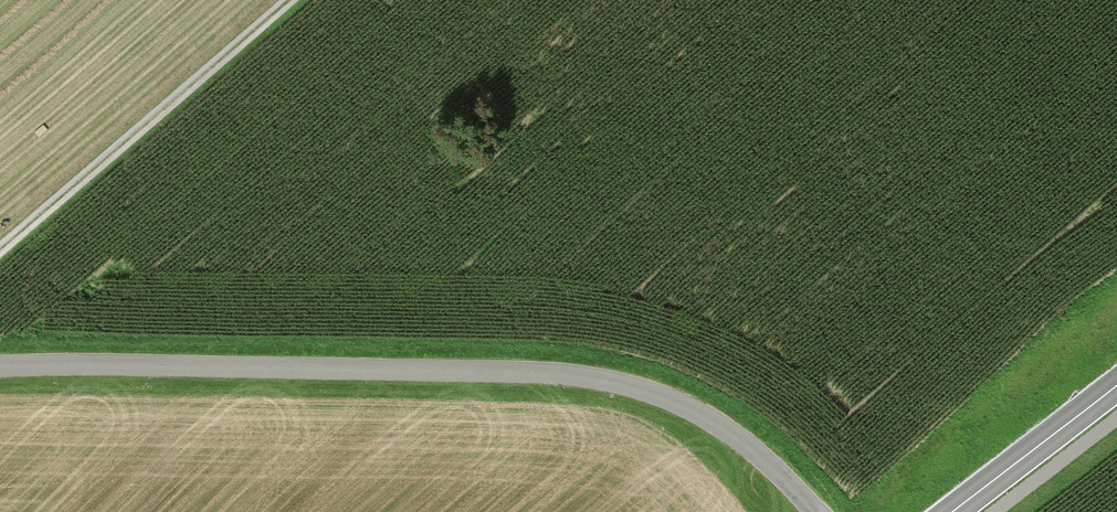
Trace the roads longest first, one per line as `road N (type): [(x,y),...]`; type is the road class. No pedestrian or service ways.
road 1 (residential): [(814,511),(722,428),(672,402),(569,378),(0,369)]
road 2 (track): [(0,250),(286,0)]
road 3 (tertiary): [(954,511),(1116,387)]

